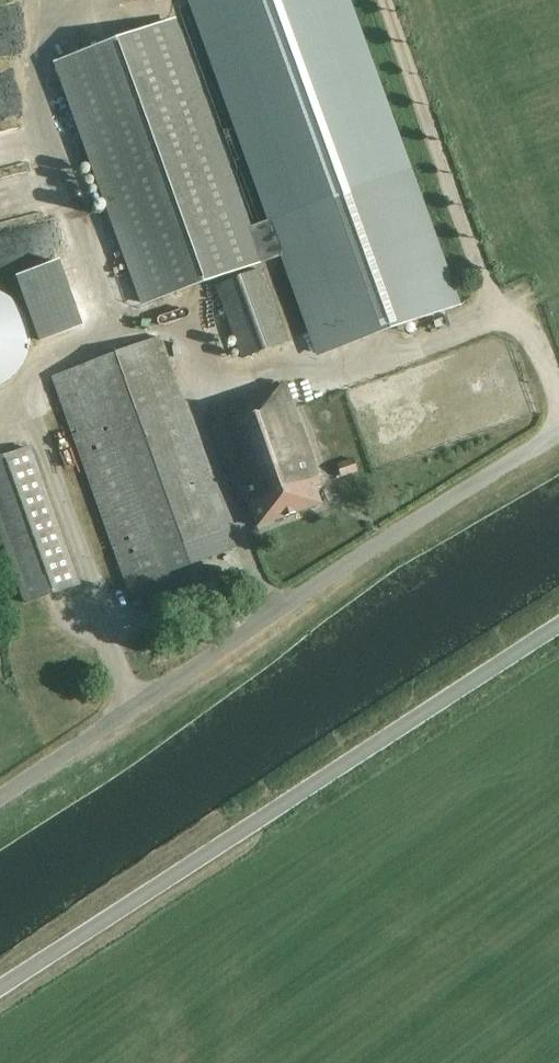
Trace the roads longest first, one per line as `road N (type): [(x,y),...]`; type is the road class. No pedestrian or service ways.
road 1 (unclassified): [(0,989),(558,631)]
road 2 (unclassified): [(0,795),(558,442)]

